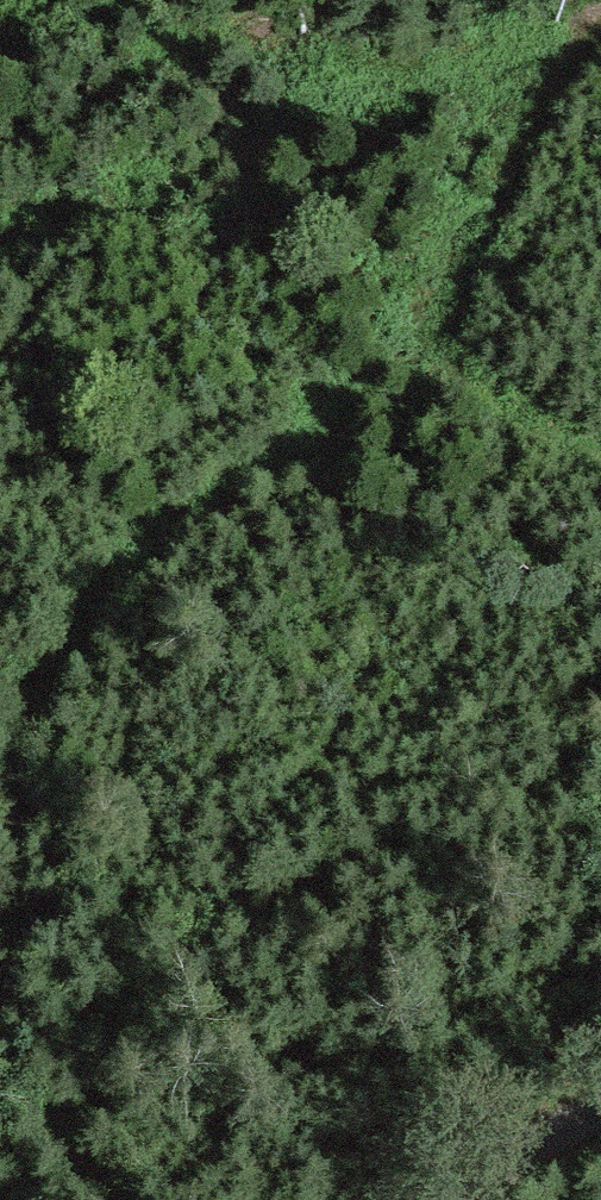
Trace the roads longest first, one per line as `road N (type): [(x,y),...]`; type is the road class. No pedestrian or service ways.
road 1 (track): [(102,1199),(68,1163),(1,1052),(30,778),(90,611),(184,522),(364,384),(471,259),(553,81),(600,29)]
road 2 (track): [(411,330),(600,453)]
road 3 (track): [(600,1111),(461,1199)]

